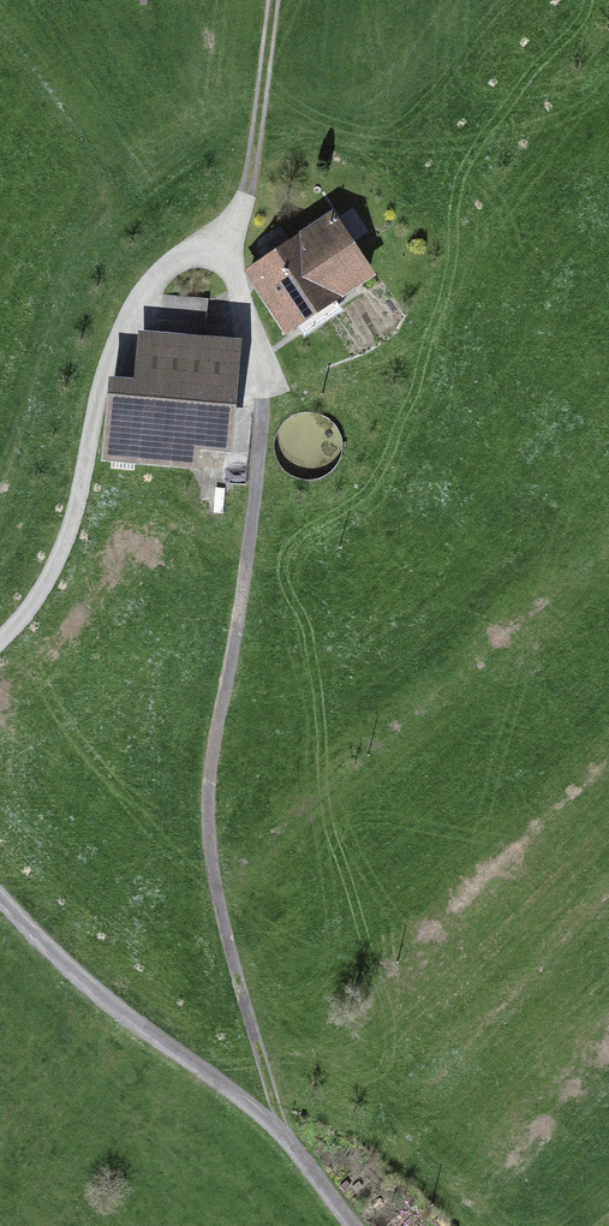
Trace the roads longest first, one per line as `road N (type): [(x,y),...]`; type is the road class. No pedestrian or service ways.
road 1 (track): [(214,251),(242,299),(263,403),(210,829),(223,918),(286,1137)]
road 2 (track): [(0,653),(47,600),(78,519),(100,391),(125,322),(179,256),(214,251)]
road 3 (track): [(0,897),(105,1000),(286,1137)]
road 4 (track): [(273,0),(248,189),(214,251)]

